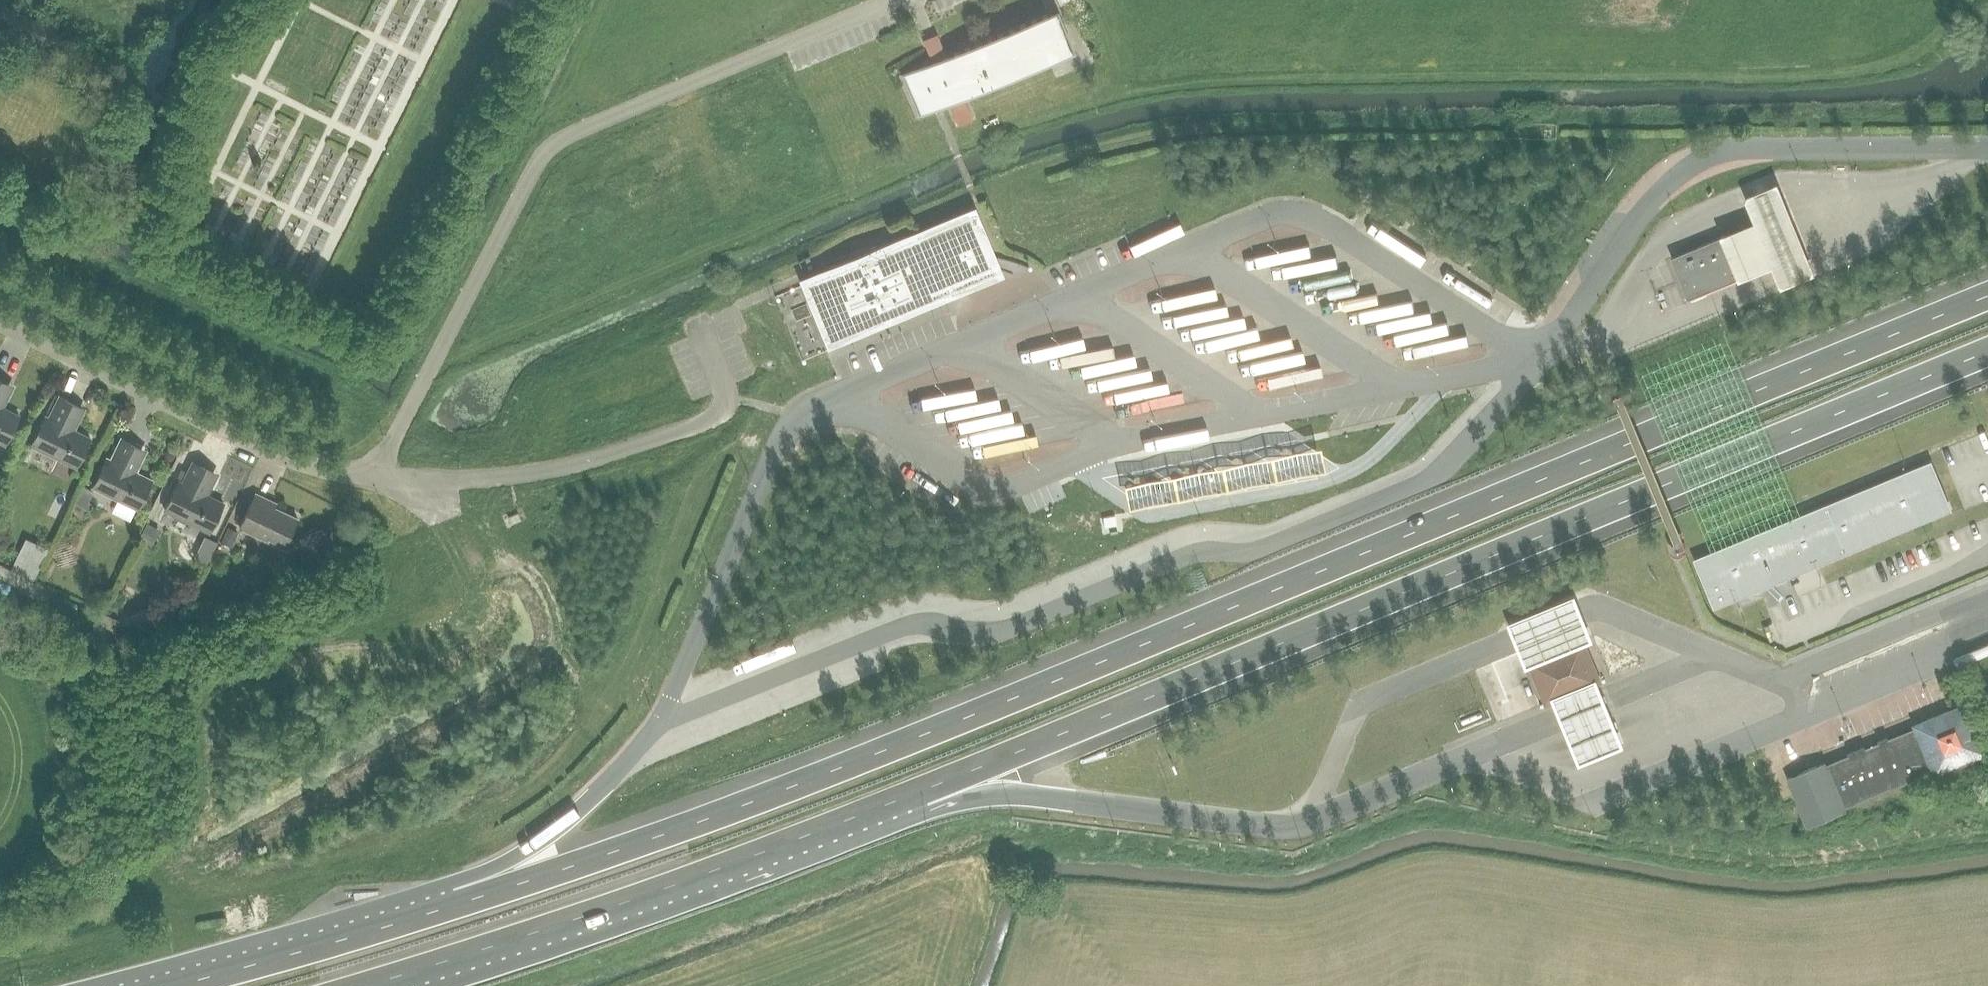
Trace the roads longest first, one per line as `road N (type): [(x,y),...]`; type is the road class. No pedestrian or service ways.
road 1 (motorway): [(1987,296),(795,787),(456,905)]
road 2 (motorway): [(941,784),(1987,352)]
road 3 (motorway): [(941,784),(1283,828),(1474,752),(1588,802),(1987,640)]
road 4 (unclassified): [(372,479),(555,145),(894,0)]
road 5 (motorway): [(366,985),(621,904),(941,784)]
road 6 (unclassified): [(698,325),(727,394),(708,422),(540,474),(372,479)]
road 7 (residential): [(372,479),(280,456),(0,323)]
road 8 (motorway): [(456,905),(178,985)]
road 9 (motorway): [(596,796),(456,905)]

